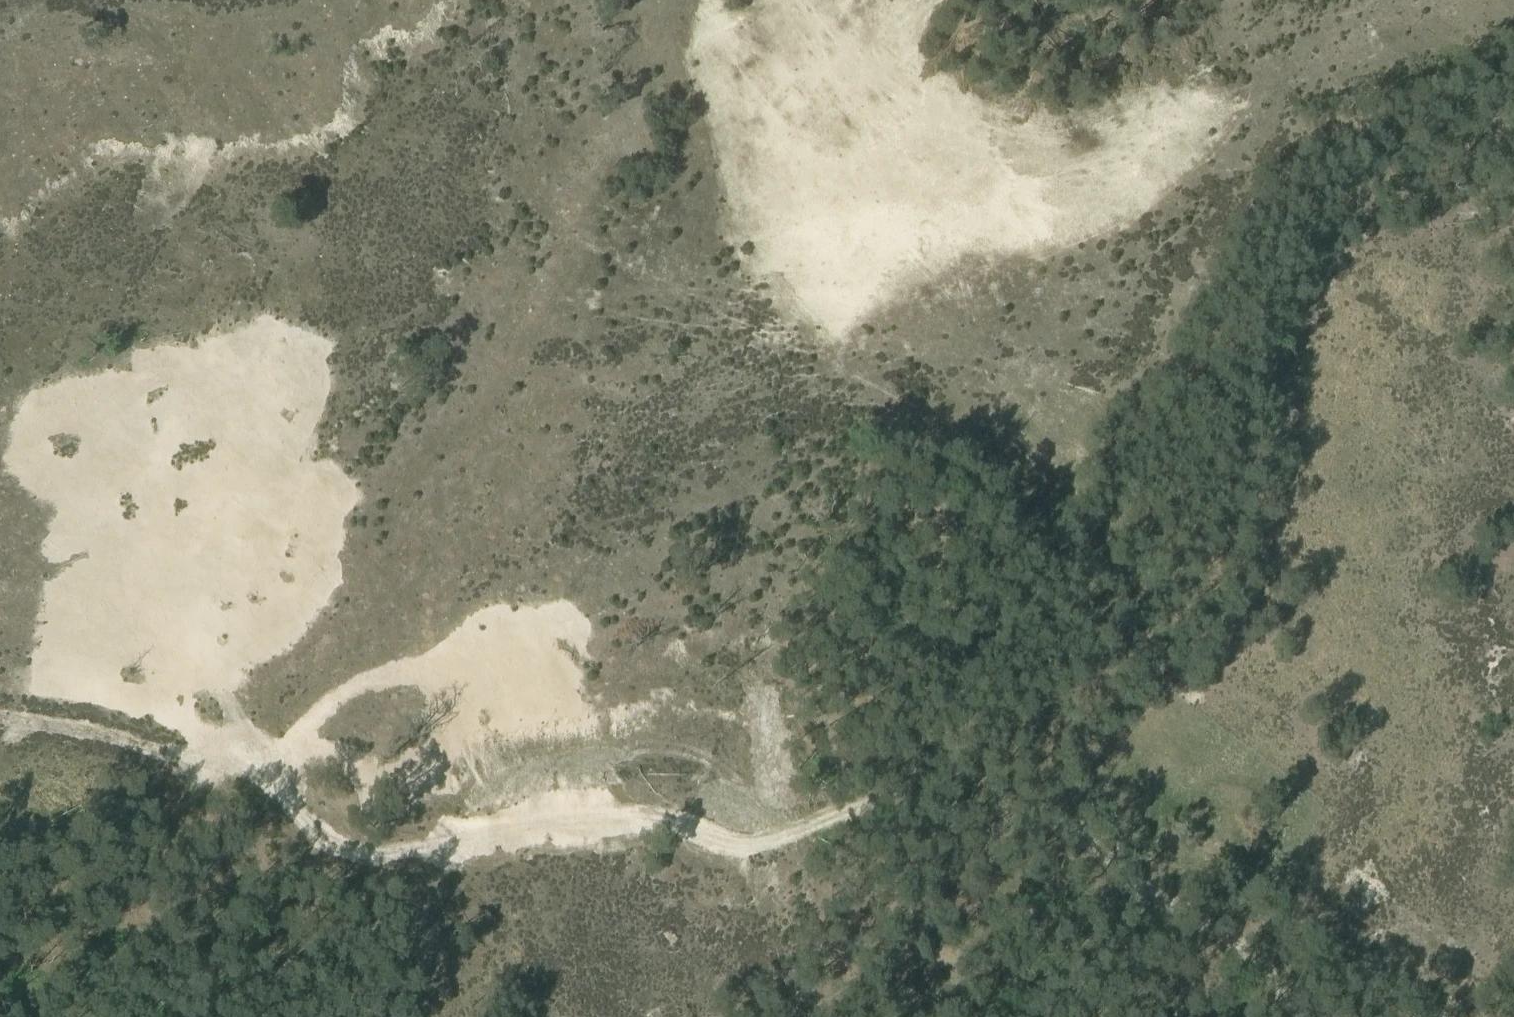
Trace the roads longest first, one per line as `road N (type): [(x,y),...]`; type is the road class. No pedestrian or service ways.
road 1 (track): [(1229,1016),(976,910),(0,643)]

